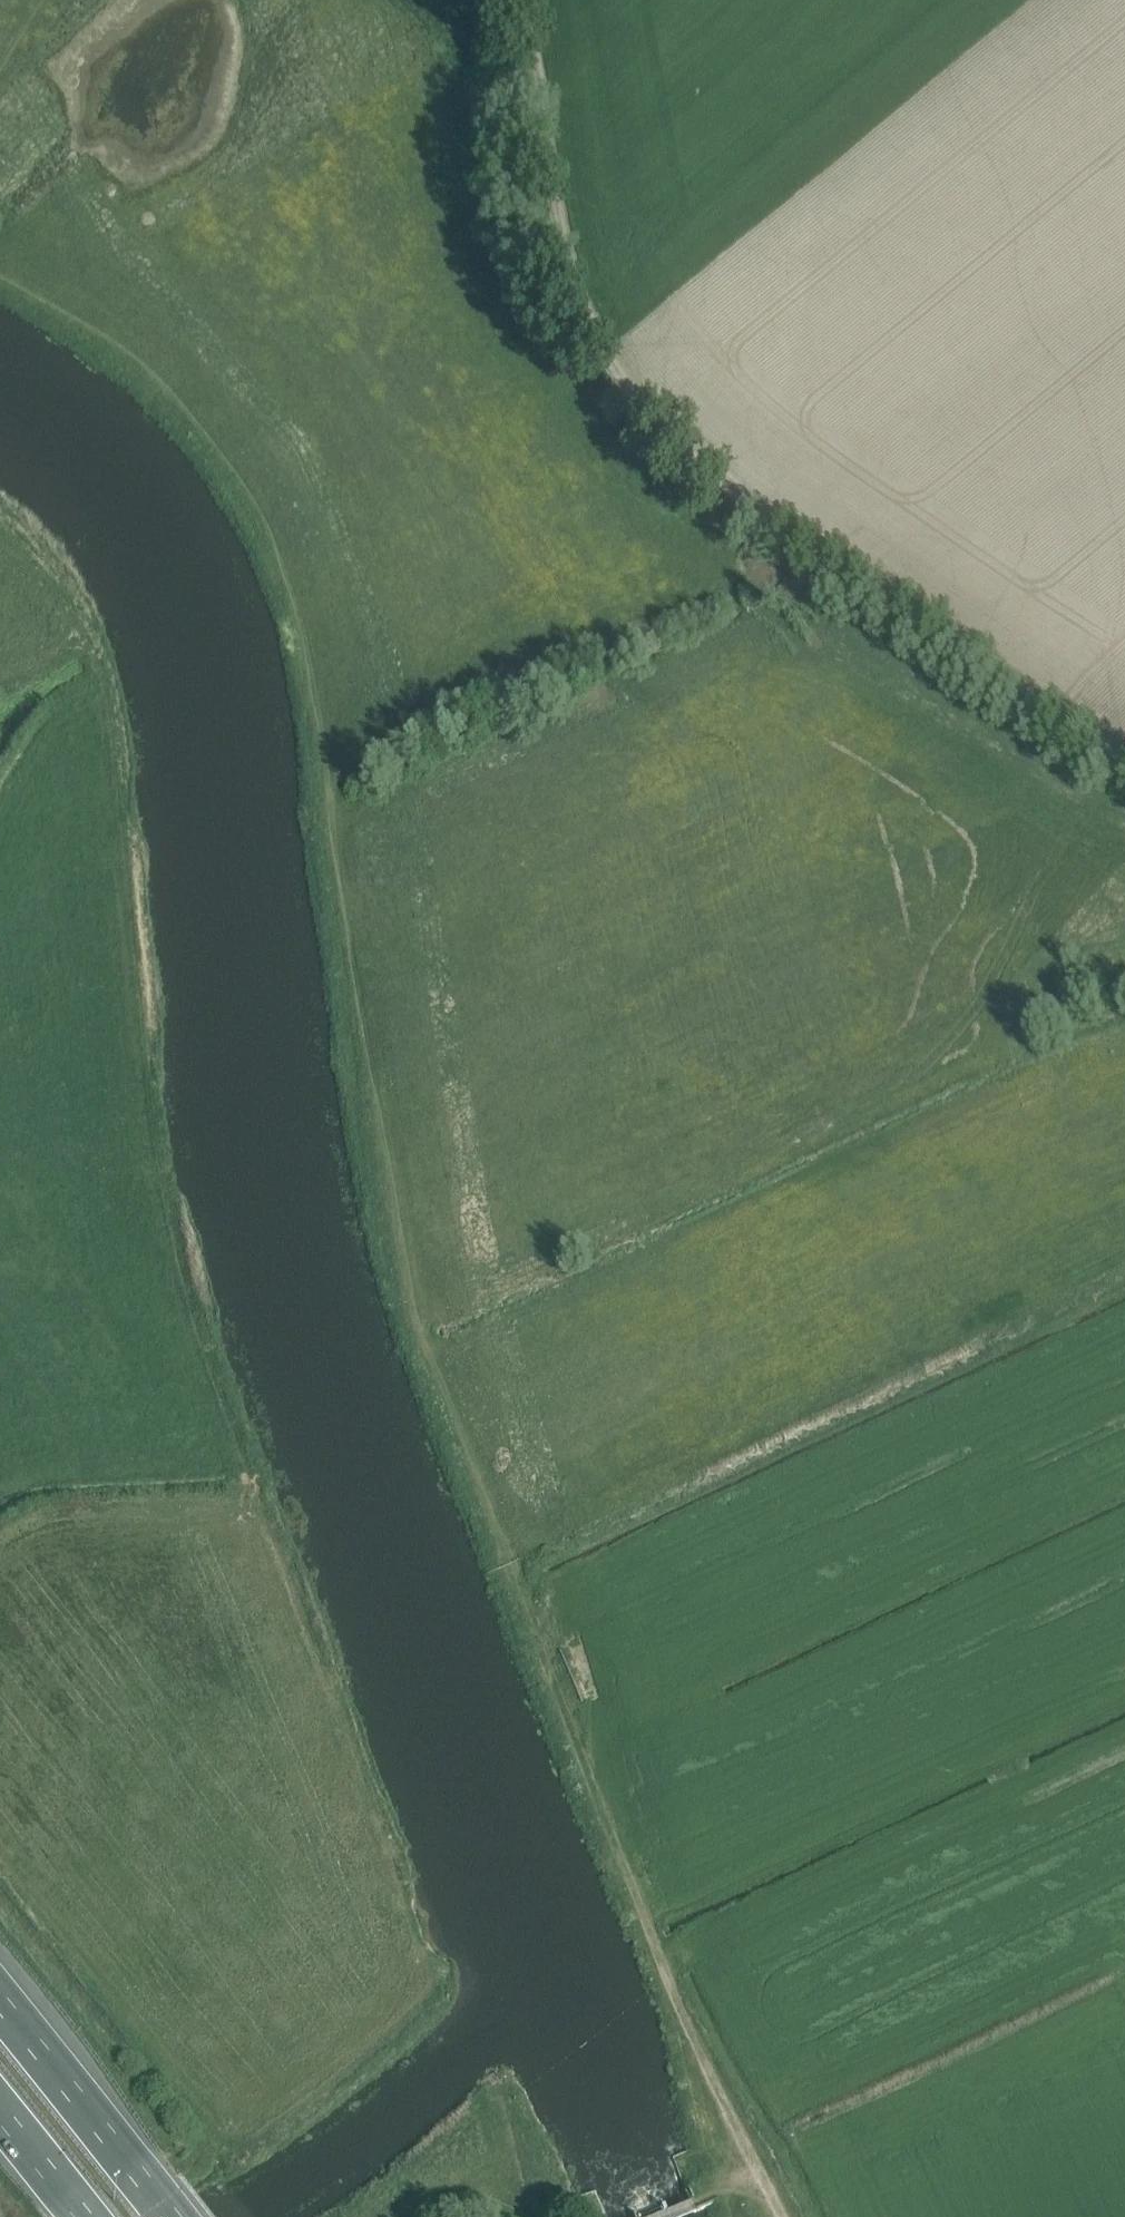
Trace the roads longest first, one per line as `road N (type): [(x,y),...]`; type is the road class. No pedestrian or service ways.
road 1 (track): [(1124,756),(756,507),(637,409),(567,295),(497,0)]
road 2 (track): [(781,2216),(650,1929)]
road 3 (motorway): [(173,2216),(0,2003)]
road 4 (motorway): [(0,2109),(86,2216)]

